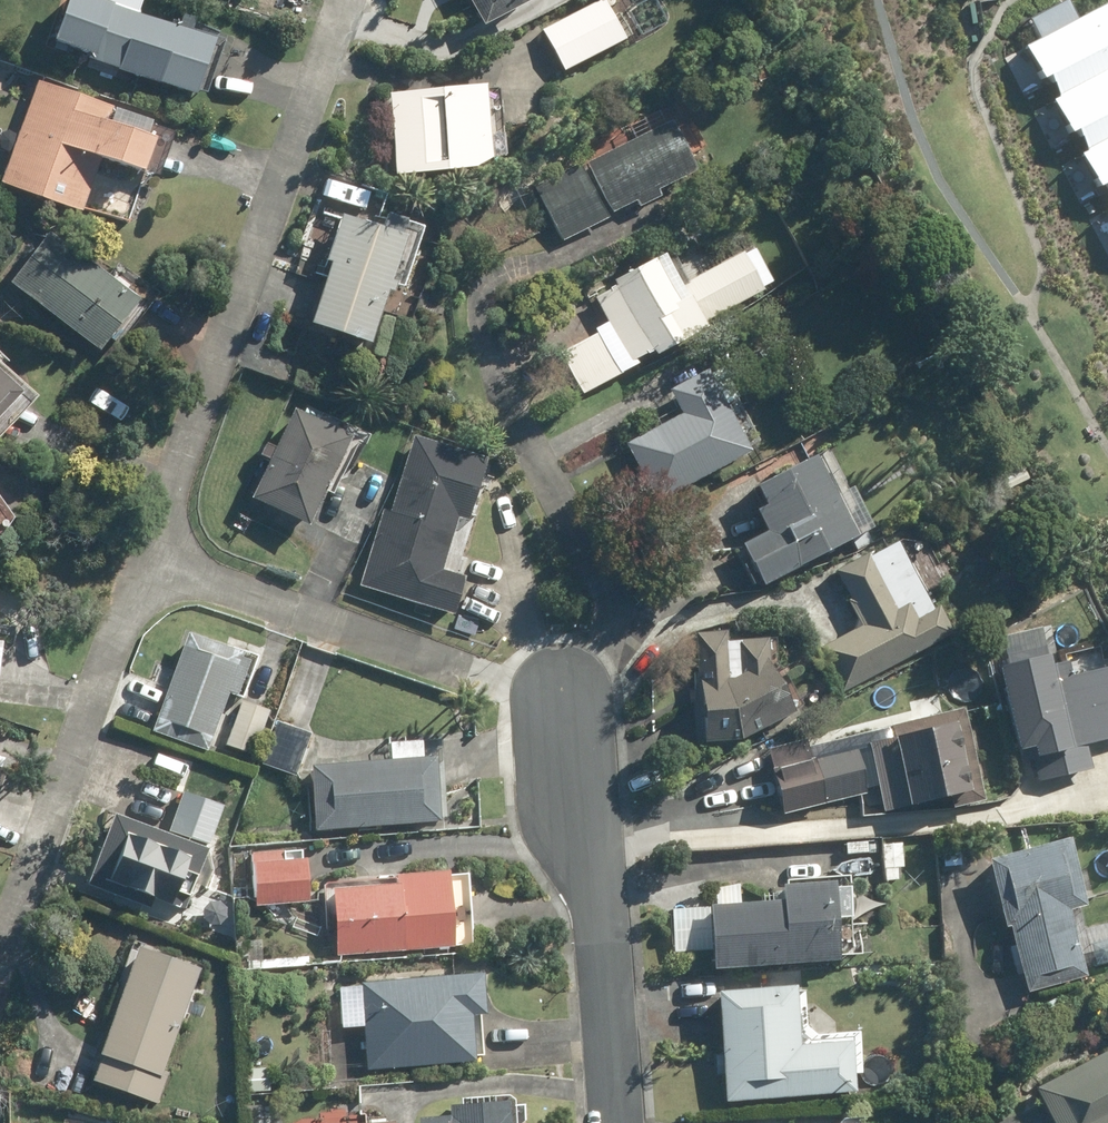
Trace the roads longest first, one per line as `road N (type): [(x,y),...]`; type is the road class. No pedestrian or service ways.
road 1 (residential): [(338,0),(138,561)]
road 2 (residential): [(138,561),(566,699)]
road 3 (residential): [(566,699),(600,923),(617,1122)]
road 4 (residential): [(138,561),(0,949)]

